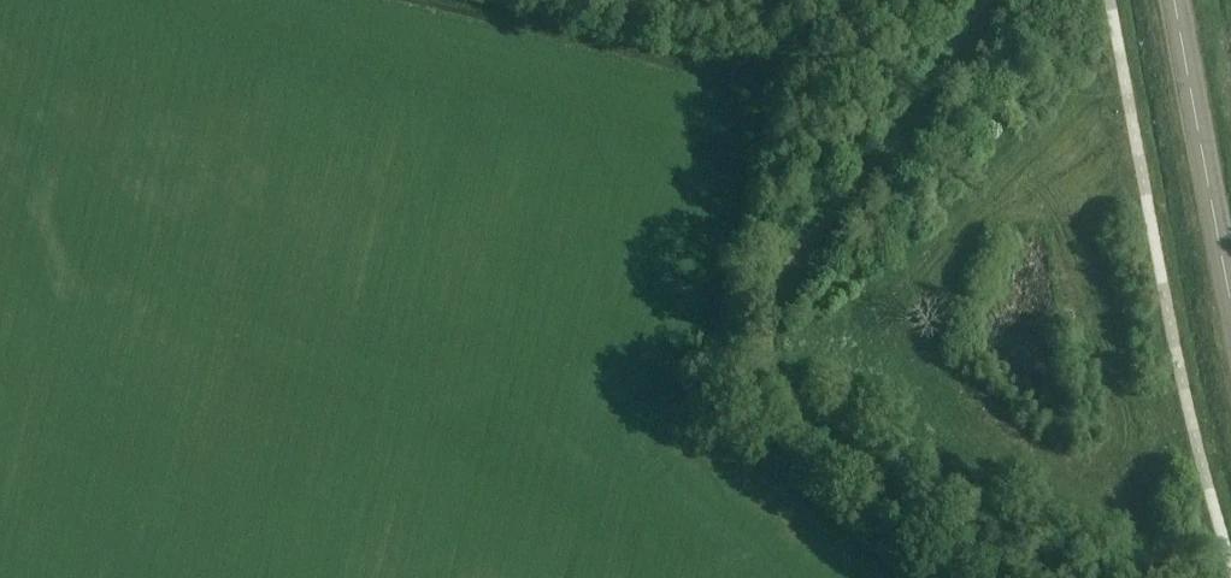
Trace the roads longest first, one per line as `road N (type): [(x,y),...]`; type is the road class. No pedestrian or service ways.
road 1 (track): [(991,577),(805,431),(767,334),(772,292),(834,212),(910,139),(998,0)]
road 2 (tertiary): [(1230,297),(1177,0)]

